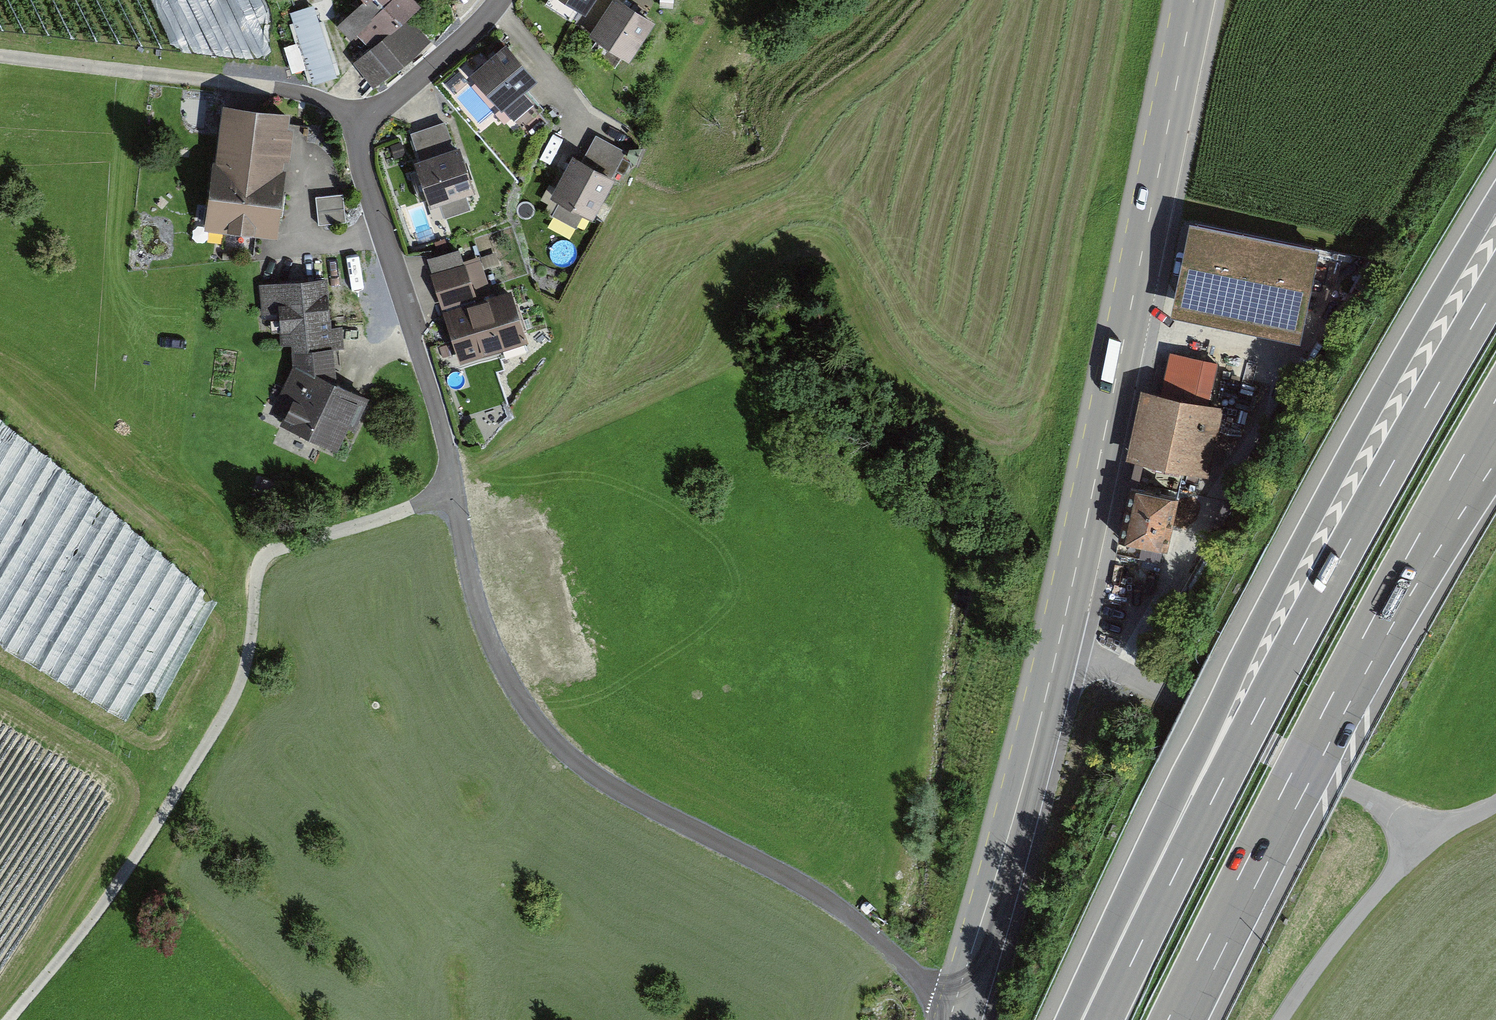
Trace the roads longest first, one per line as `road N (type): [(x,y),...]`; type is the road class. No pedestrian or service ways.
road 1 (track): [(957,999),(934,993),(848,913),(589,774),(503,674),(462,543),(430,379),(355,143),(355,117),(453,44),(493,0)]
road 2 (primary): [(1192,0),(1057,652),(950,1019)]
road 3 (track): [(8,1019),(223,723),(265,553),(452,491)]
road 4 (motorway): [(1179,1019),(1359,667),(1464,486)]
road 5 (motorway): [(1495,221),(1291,623)]
road 6 (motorway): [(1291,623),(1094,1019)]
road 7 (motorway): [(1495,283),(1291,623)]
road 8 (track): [(355,117),(326,101),(250,84),(0,55)]

